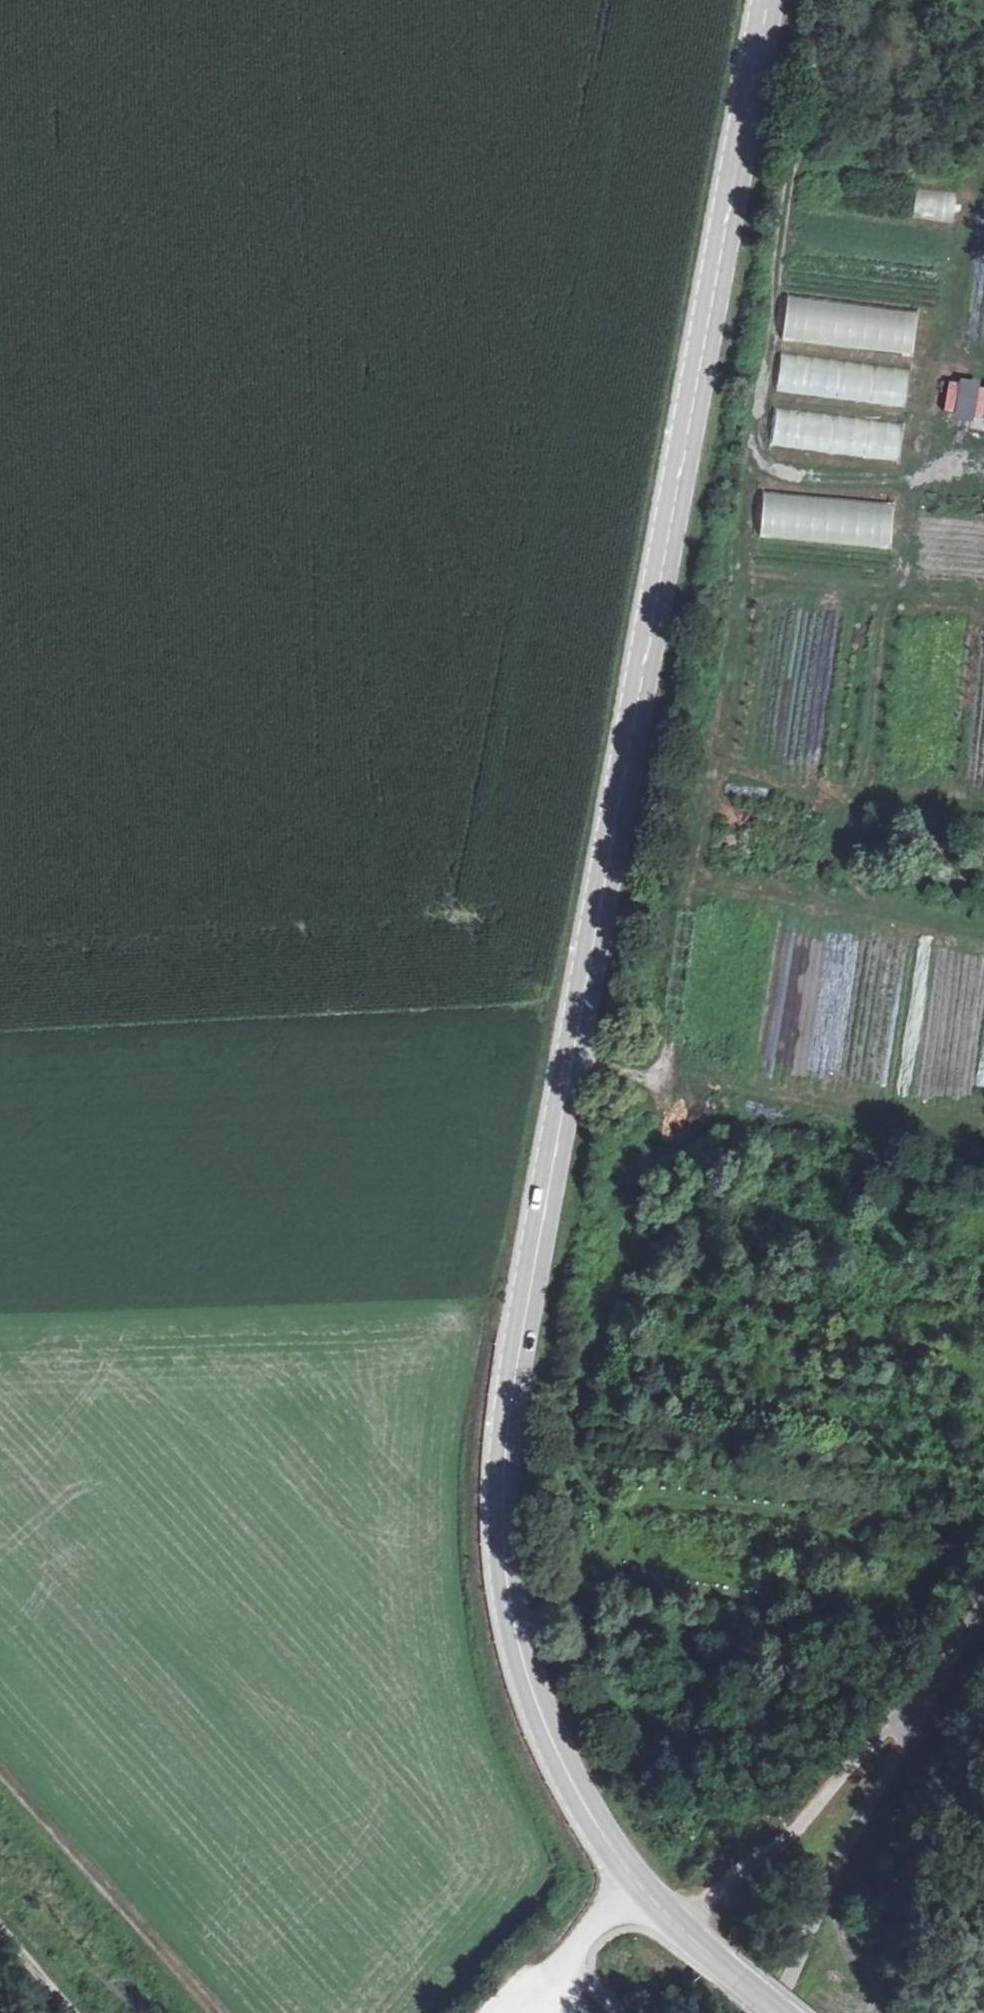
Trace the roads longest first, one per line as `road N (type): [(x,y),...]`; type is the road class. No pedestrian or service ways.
road 1 (secondary): [(764,0),(511,1377),(498,1501),(504,1601),(522,1676),(580,1806),(673,1925),(779,2012)]

